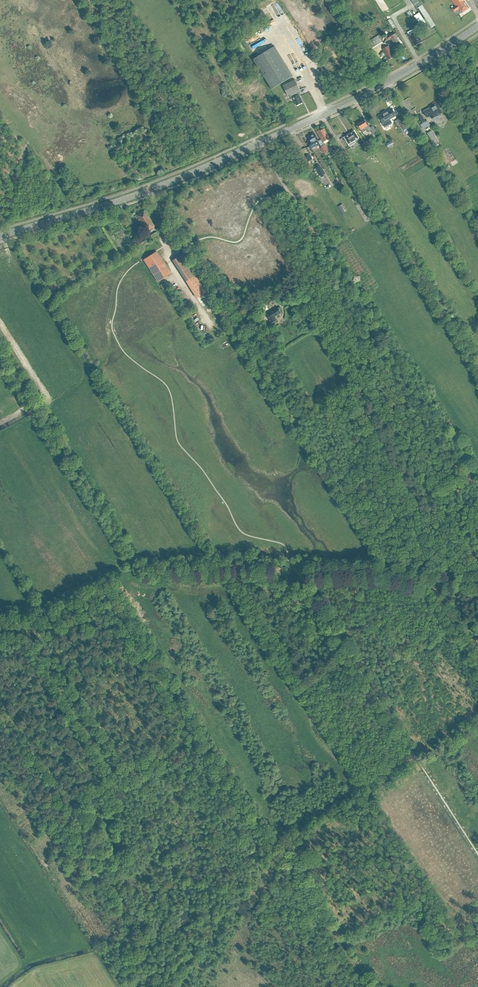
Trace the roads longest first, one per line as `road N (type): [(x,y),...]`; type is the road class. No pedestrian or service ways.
road 1 (primary): [(0,236),(176,179),(369,92),(477,26)]
road 2 (track): [(344,149),(477,364)]

